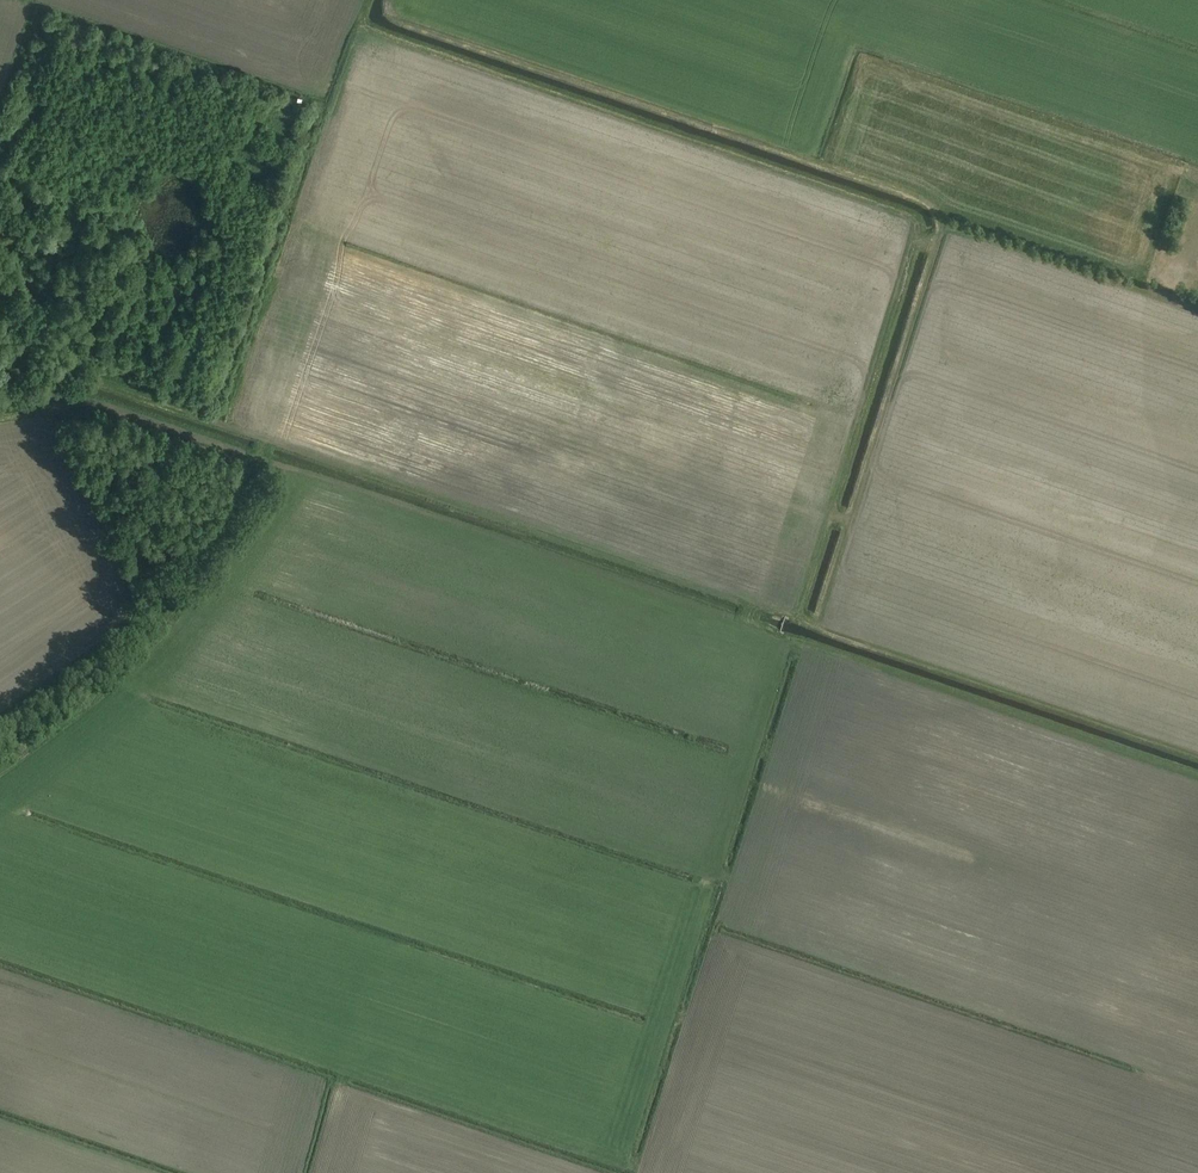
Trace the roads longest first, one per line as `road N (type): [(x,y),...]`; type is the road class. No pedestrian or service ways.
road 1 (track): [(0,728),(166,610),(258,468)]

